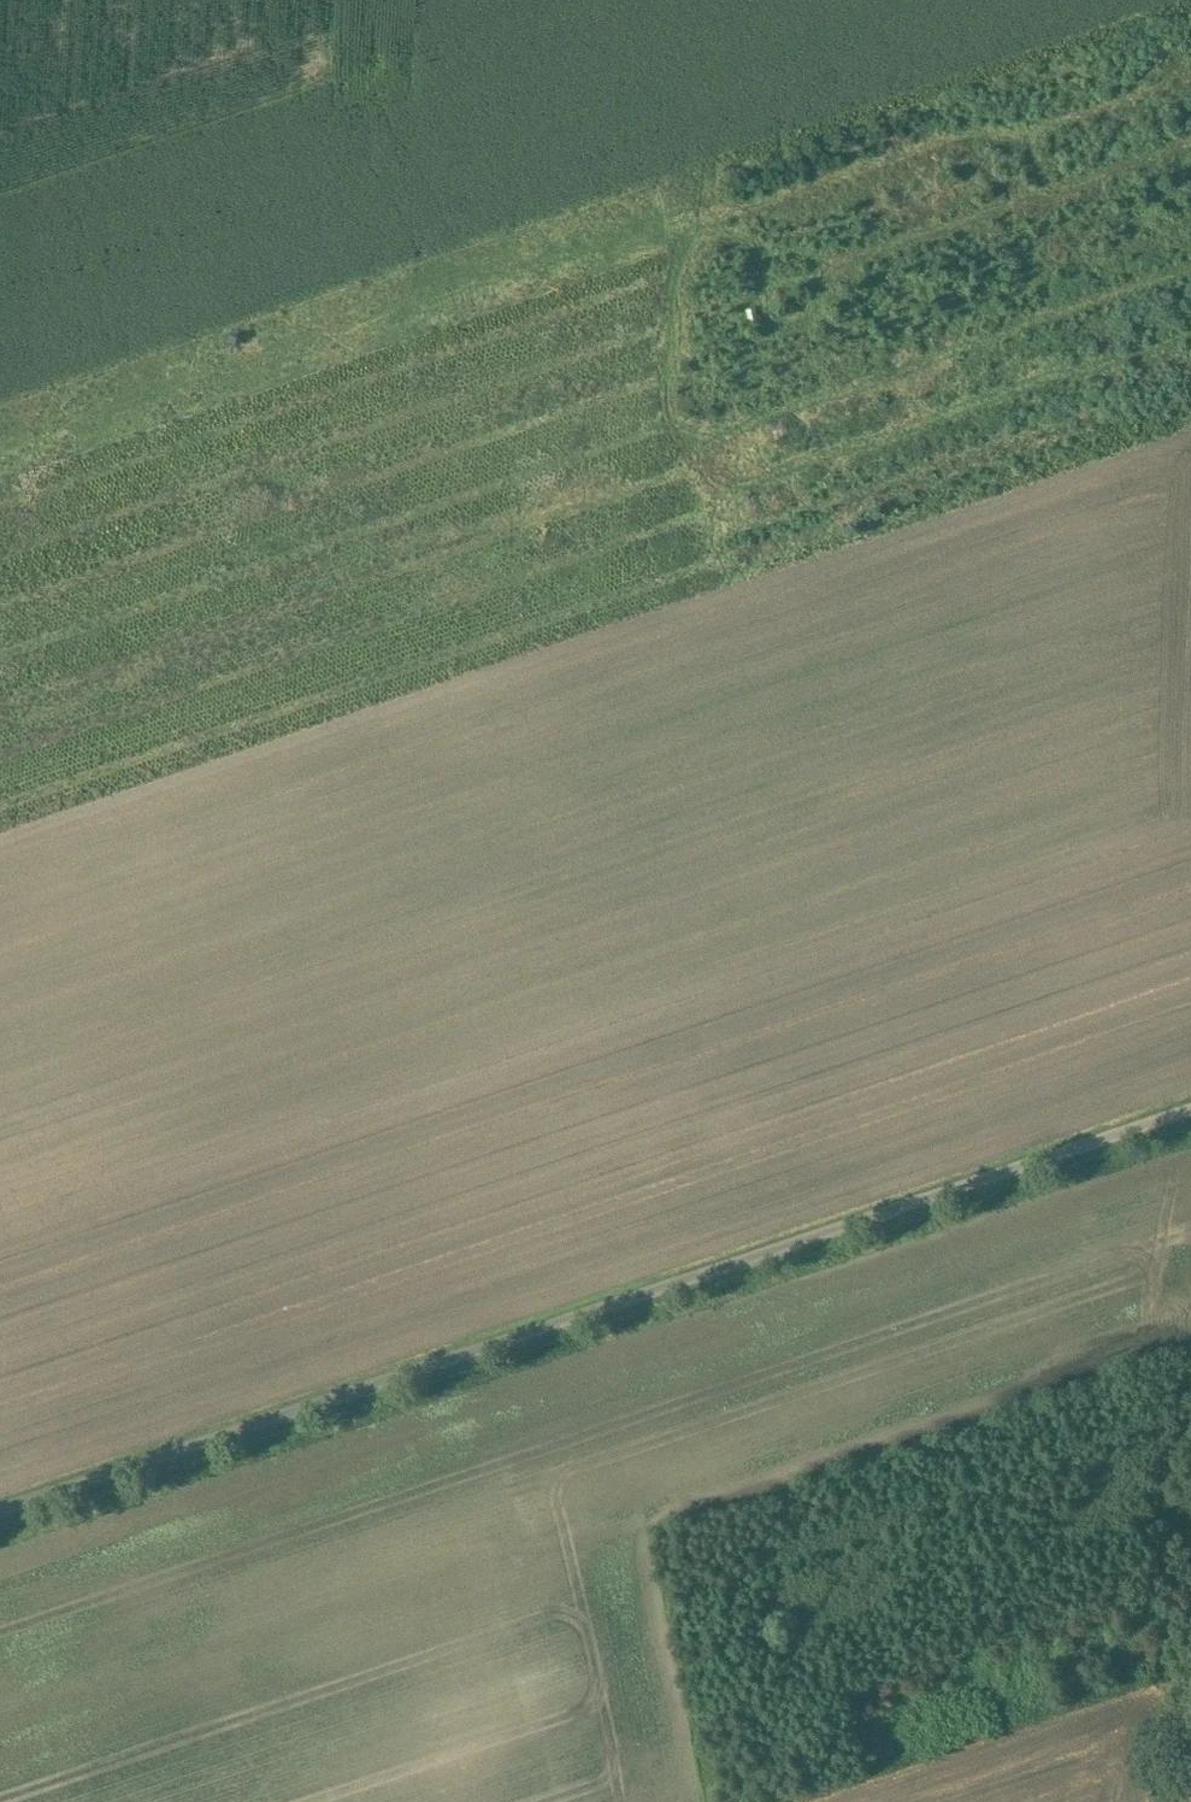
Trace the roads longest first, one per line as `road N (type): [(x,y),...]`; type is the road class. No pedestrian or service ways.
road 1 (unclassified): [(1190,1110),(0,1511)]

